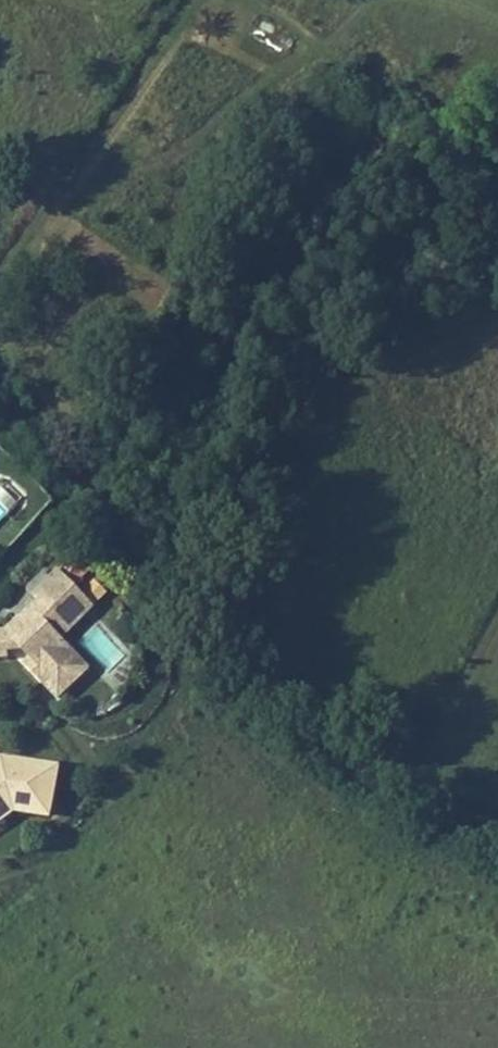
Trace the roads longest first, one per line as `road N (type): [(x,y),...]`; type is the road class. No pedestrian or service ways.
road 1 (track): [(497,825),(422,798),(242,666),(0,402)]

